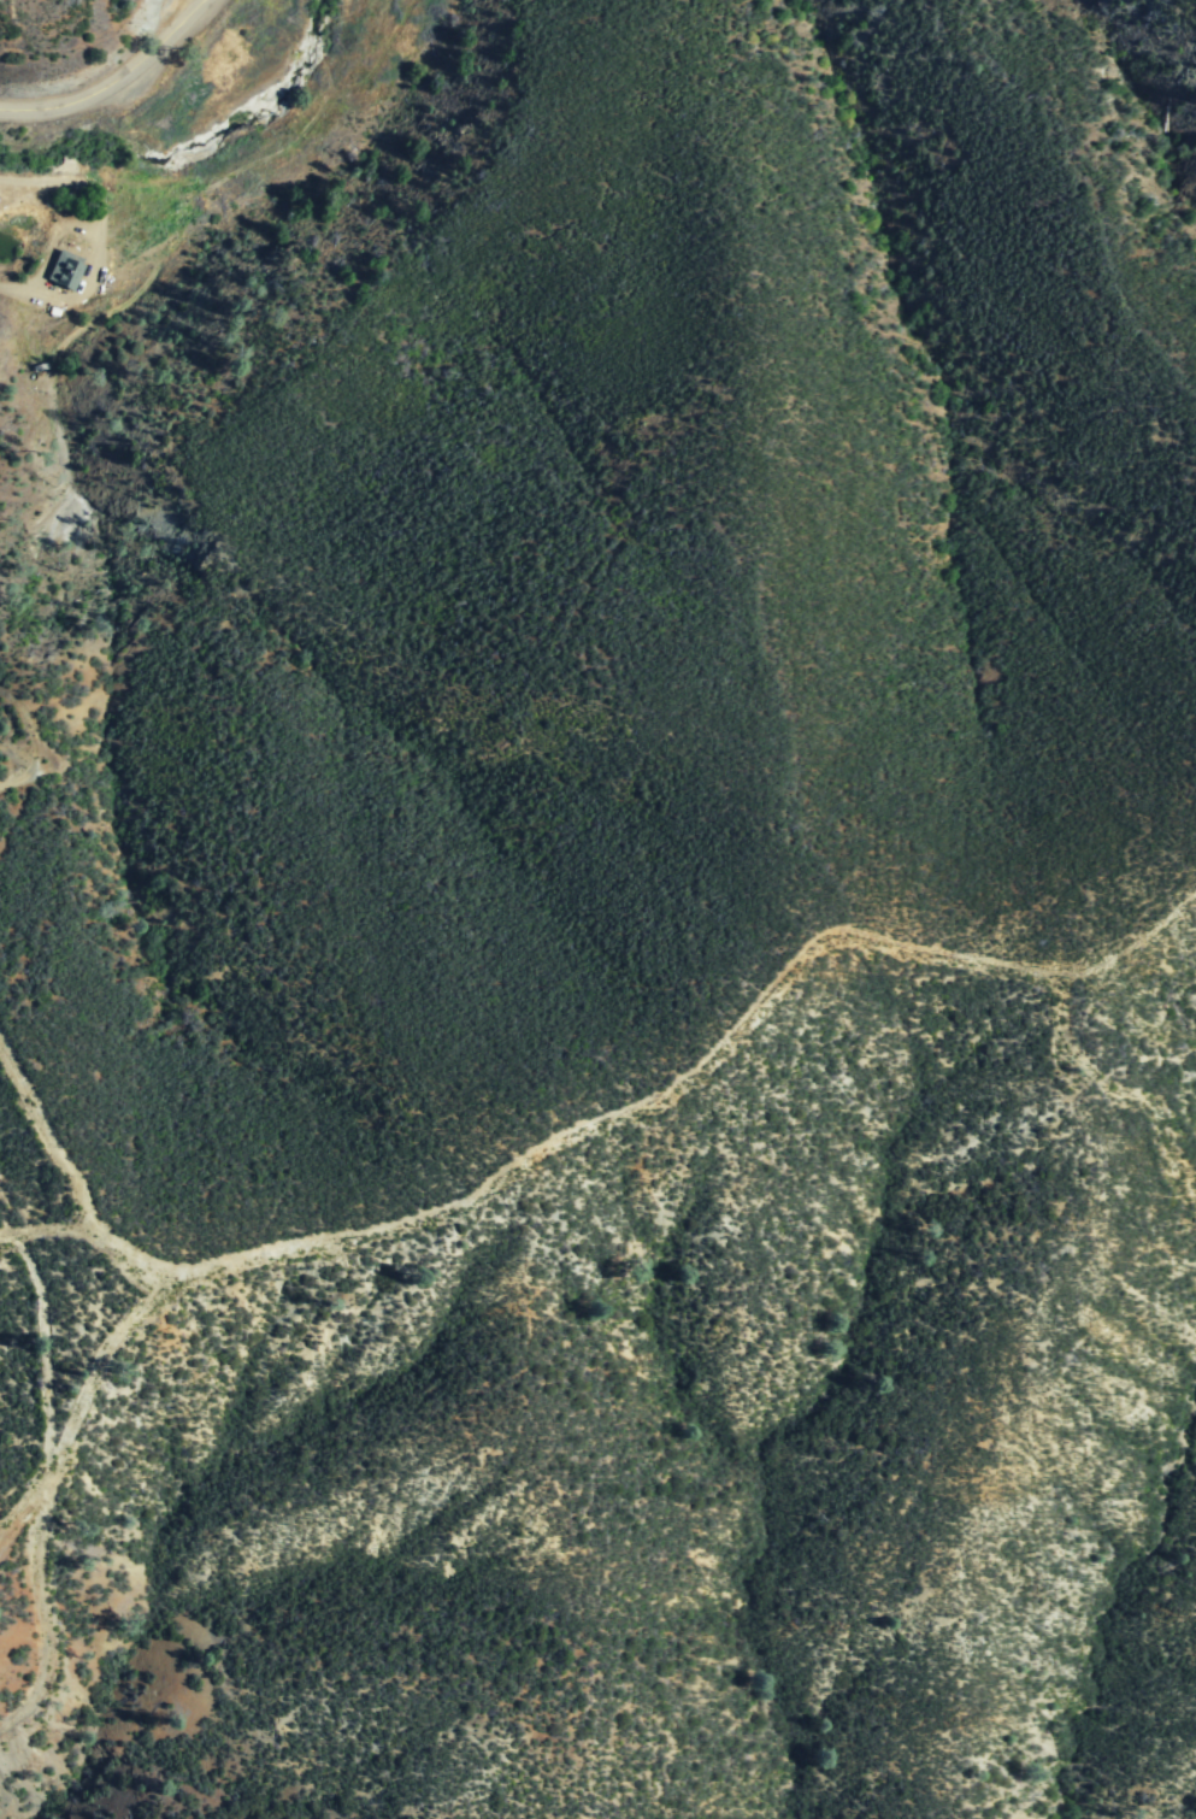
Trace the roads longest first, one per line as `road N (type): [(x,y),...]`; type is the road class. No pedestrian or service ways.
road 1 (secondary): [(187,0),(94,94),(0,100)]

